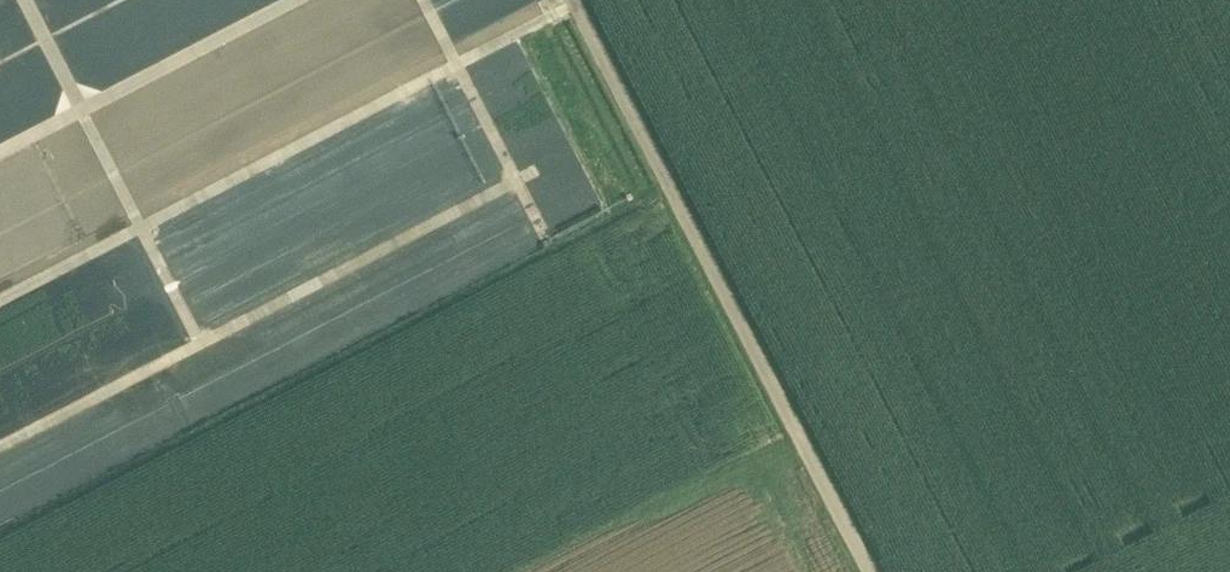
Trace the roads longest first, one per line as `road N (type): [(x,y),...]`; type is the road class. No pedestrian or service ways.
road 1 (track): [(873,571),(580,0)]
road 2 (track): [(0,153),(303,0)]

